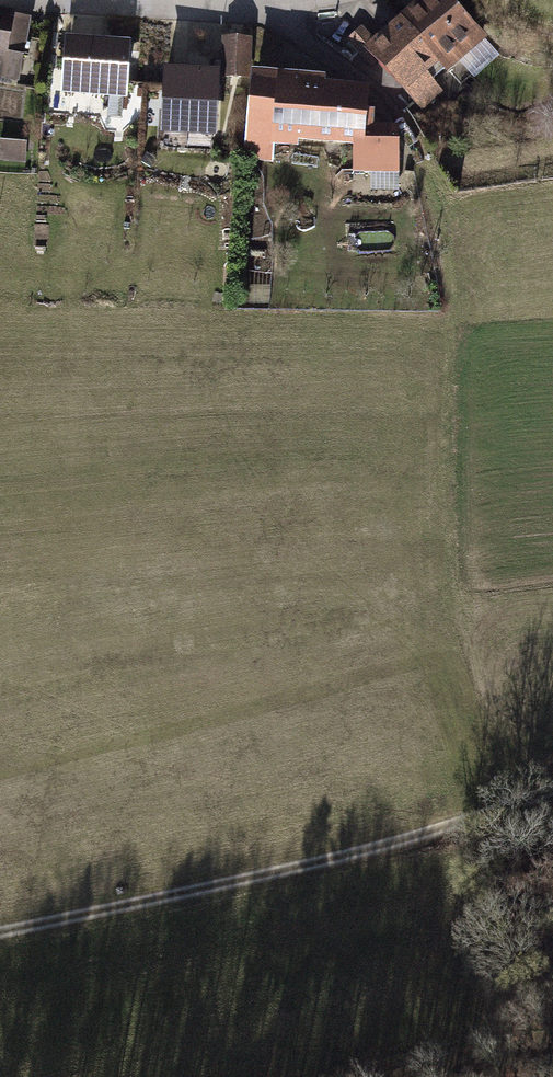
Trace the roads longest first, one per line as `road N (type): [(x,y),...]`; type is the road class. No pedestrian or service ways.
road 1 (track): [(552,790),(318,863),(0,933)]
road 2 (track): [(264,2),(312,51),(381,88),(414,151)]
road 3 (track): [(412,1076),(516,1046),(552,1046)]

